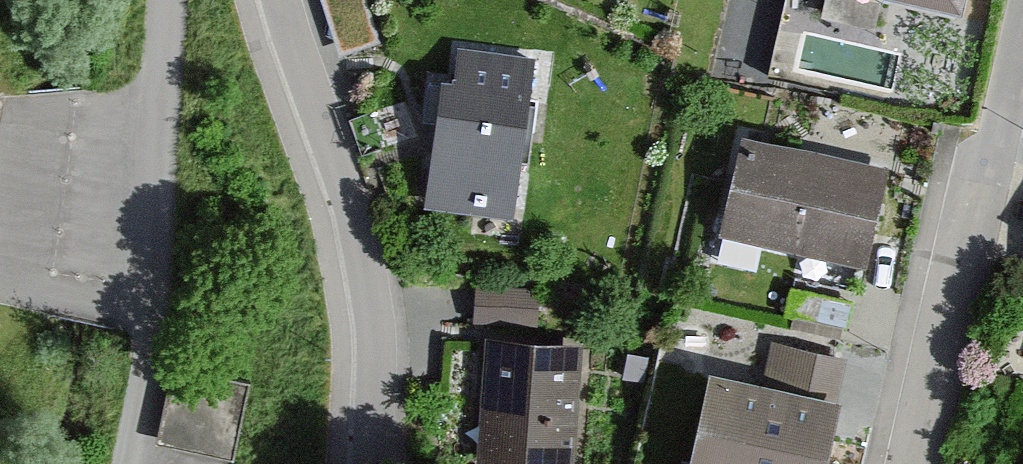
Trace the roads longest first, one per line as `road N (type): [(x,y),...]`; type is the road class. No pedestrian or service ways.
road 1 (residential): [(260,0),(361,280),(365,463)]
road 2 (residential): [(1019,0),(910,463)]
road 3 (residential): [(177,0),(130,463)]

